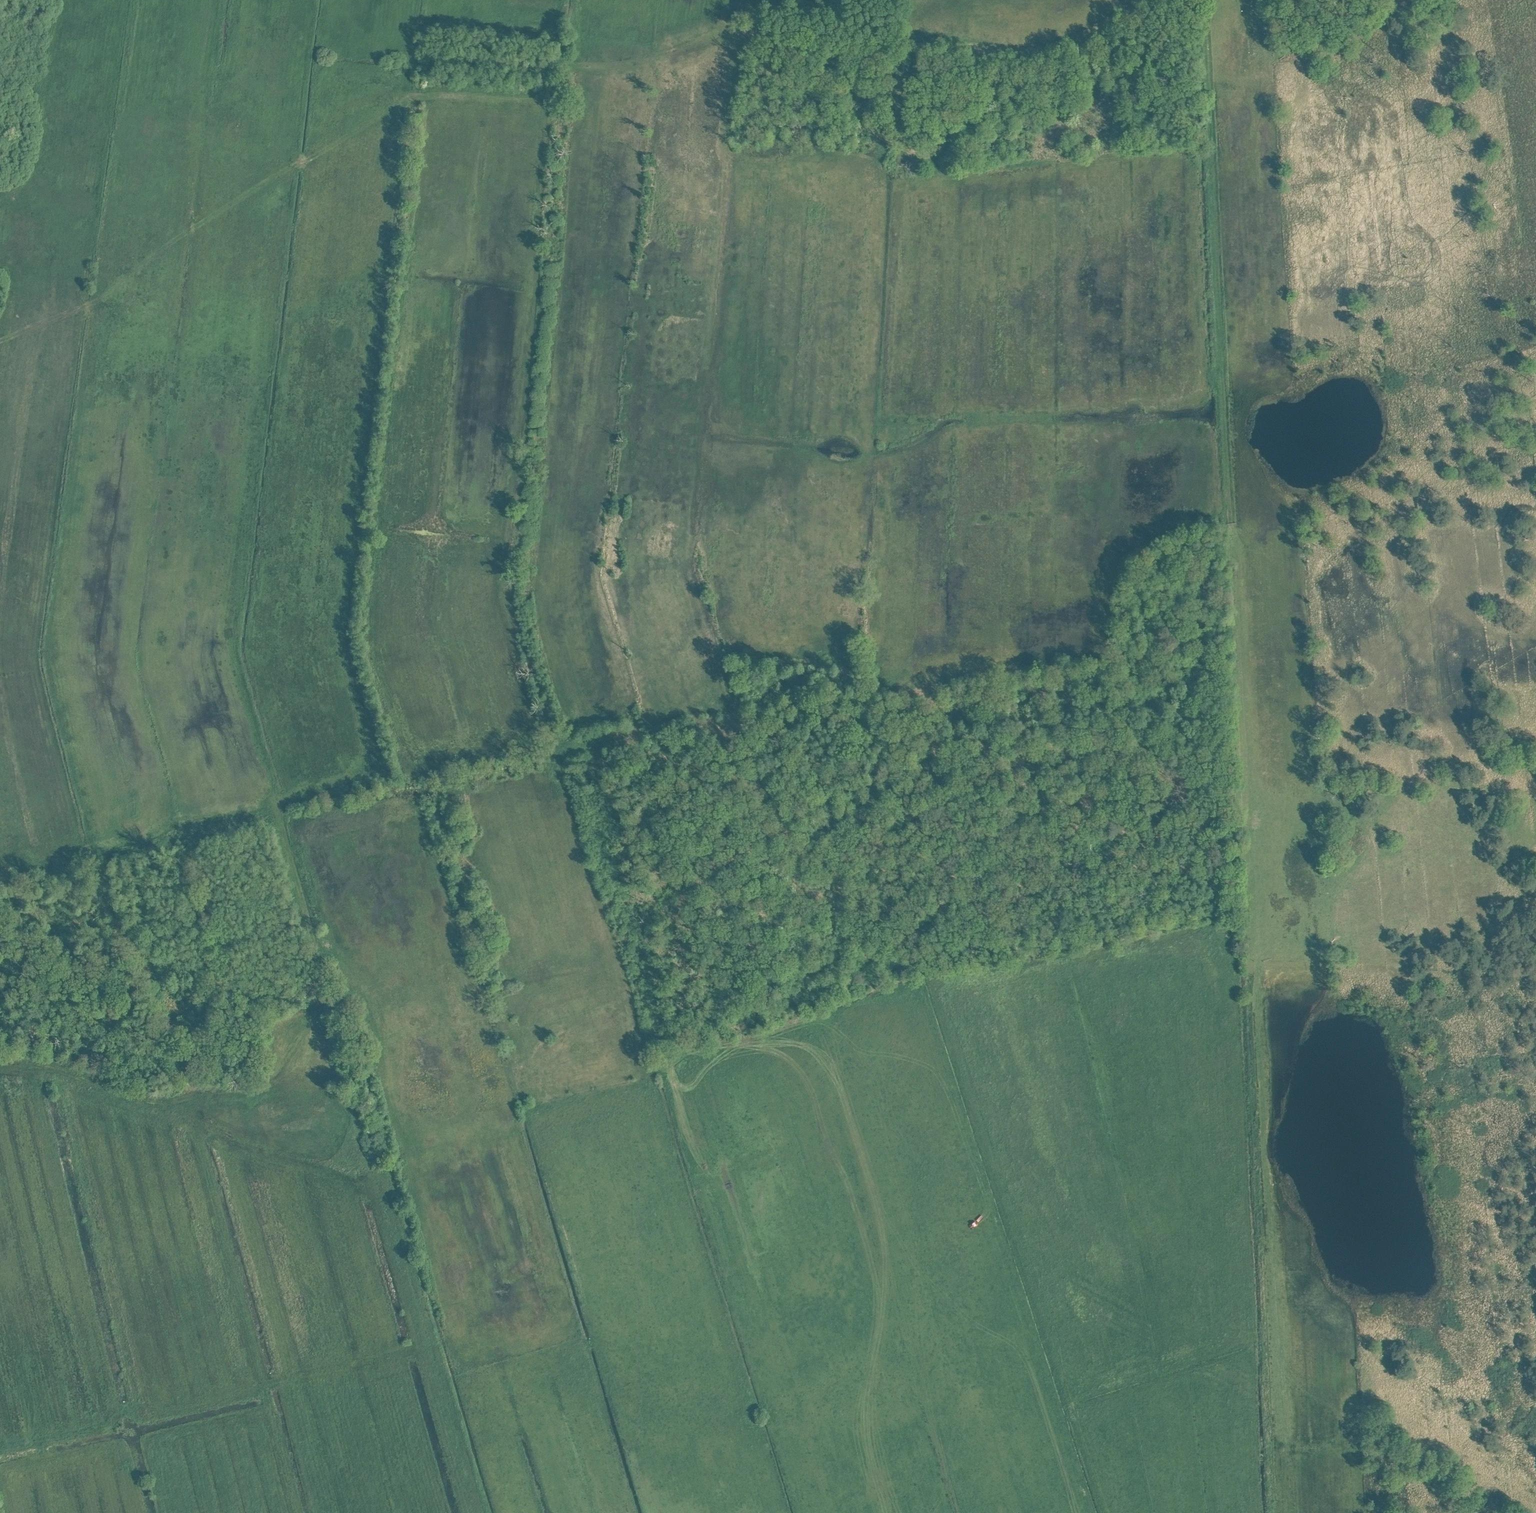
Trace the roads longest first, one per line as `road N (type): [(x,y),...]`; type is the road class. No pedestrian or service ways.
road 1 (track): [(1148,0),(1067,46),(999,58),(952,48),(936,145),(926,162),(837,102),(785,85),(746,30),(670,60),(572,68),(535,100),(429,96),(400,108),(337,160),(289,169),(181,233),(116,295),(0,338)]

